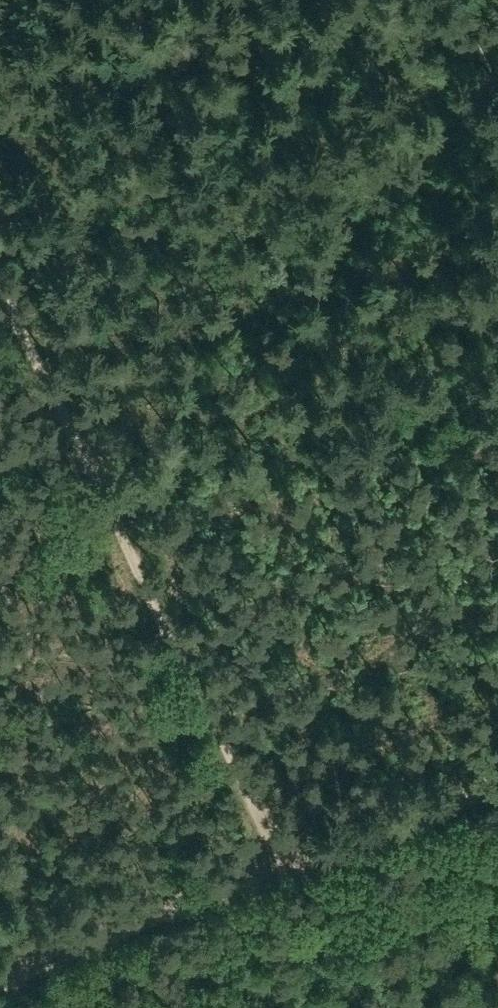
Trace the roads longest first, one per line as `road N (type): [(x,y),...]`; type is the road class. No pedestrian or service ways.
road 1 (track): [(0,278),(288,874)]
road 2 (track): [(497,400),(90,460)]
road 3 (track): [(288,874),(497,782)]
road 4 (track): [(80,951),(288,874)]

